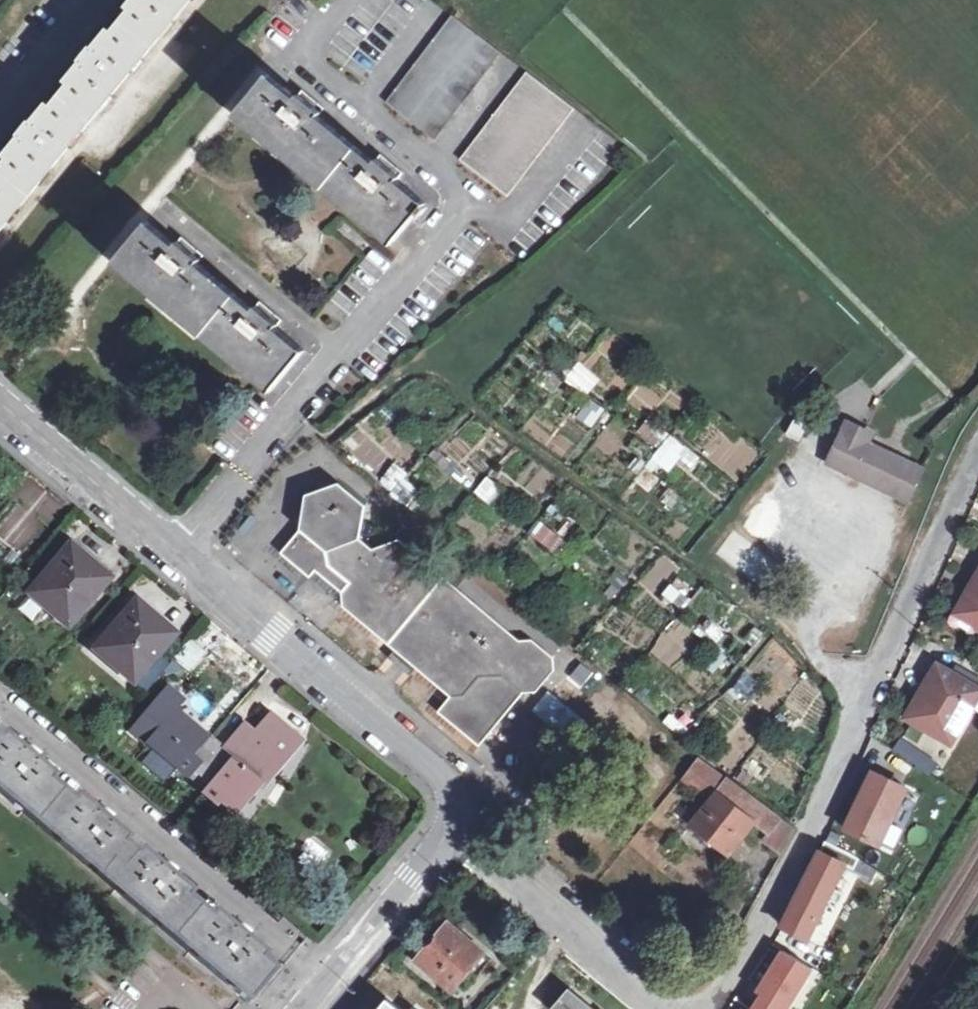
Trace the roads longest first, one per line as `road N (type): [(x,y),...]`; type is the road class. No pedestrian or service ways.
road 1 (unclassified): [(708,1008),(819,795),(977,458)]
road 2 (residential): [(173,540),(239,474),(383,301),(460,203),(463,186)]
road 3 (residential): [(0,700),(324,970)]
road 4 (unclassified): [(173,540),(423,767),(454,806)]
road 5 (unclassified): [(454,806),(479,859),(660,1008)]
road 6 (unclassified): [(173,540),(0,395)]
road 7 (residential): [(454,806),(324,970)]

